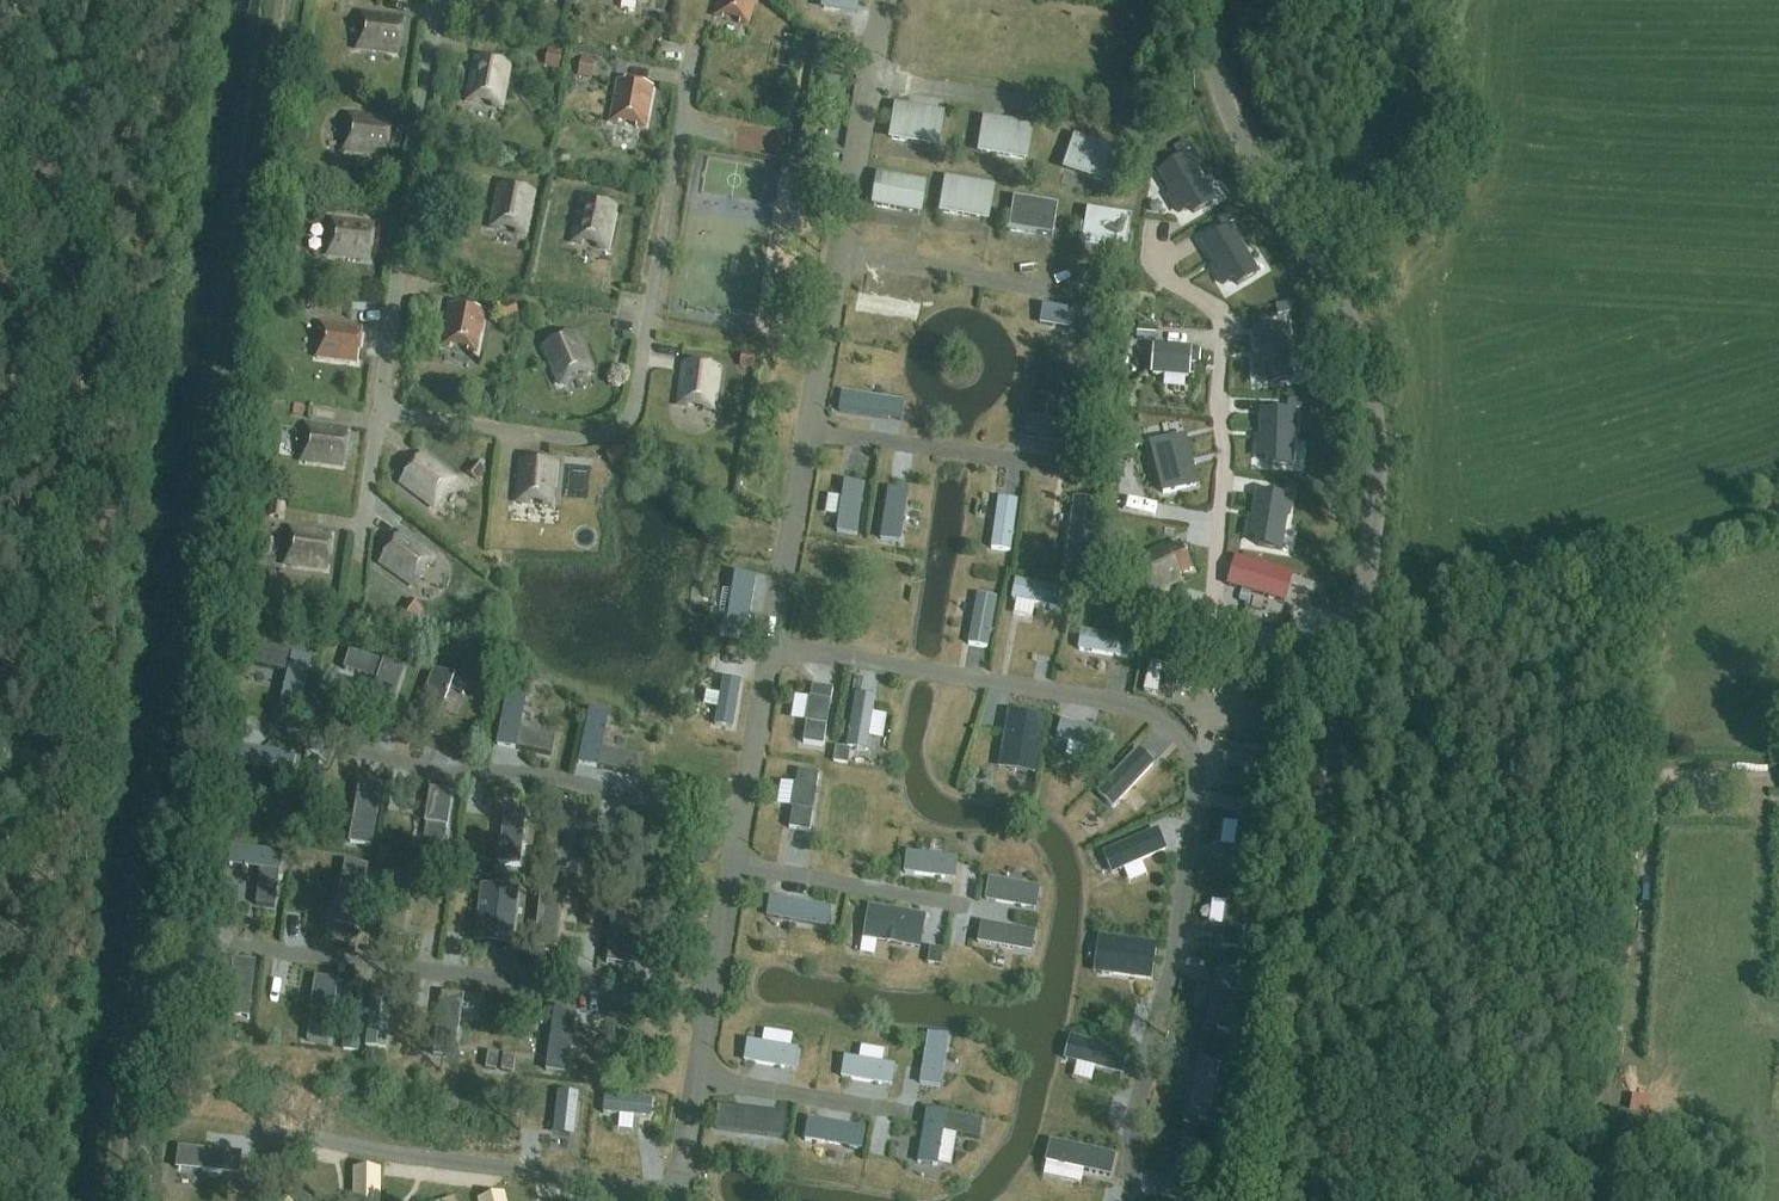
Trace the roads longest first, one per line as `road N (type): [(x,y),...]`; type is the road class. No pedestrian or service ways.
road 1 (unclassified): [(1267,1200),(1380,516),(1378,409),(1351,307),(1225,77),(1209,0)]
road 2 (track): [(276,0),(121,1200)]

